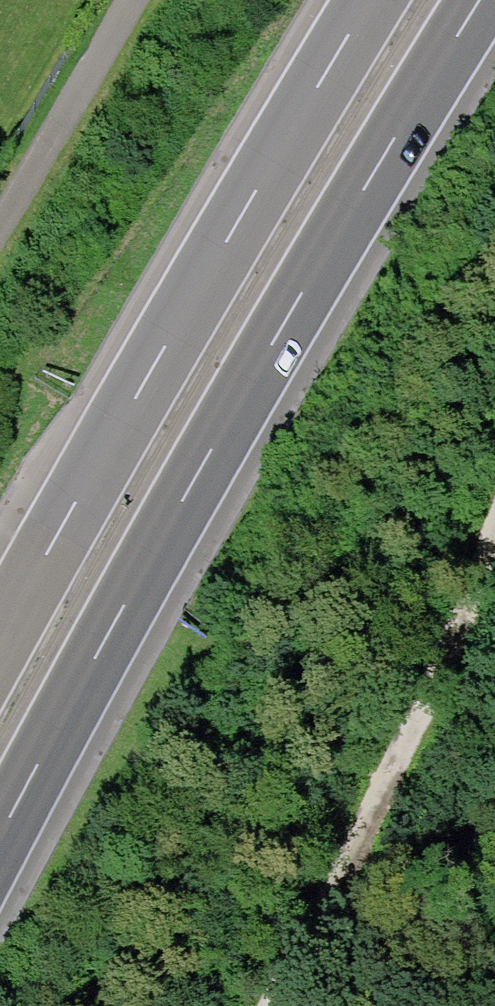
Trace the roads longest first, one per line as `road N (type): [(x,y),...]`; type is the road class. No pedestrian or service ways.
road 1 (motorway): [(0,848),(104,648),(481,0)]
road 2 (motorway): [(366,0),(0,671)]

